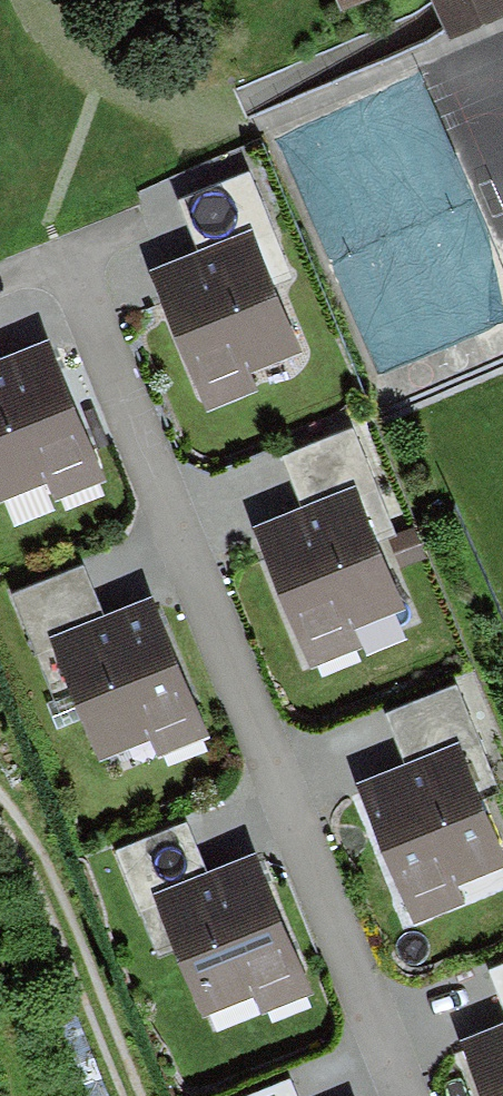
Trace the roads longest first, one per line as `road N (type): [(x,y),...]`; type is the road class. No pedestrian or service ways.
road 1 (residential): [(403,1095),(68,255)]
road 2 (track): [(0,811),(30,848),(67,919),(135,1095)]

